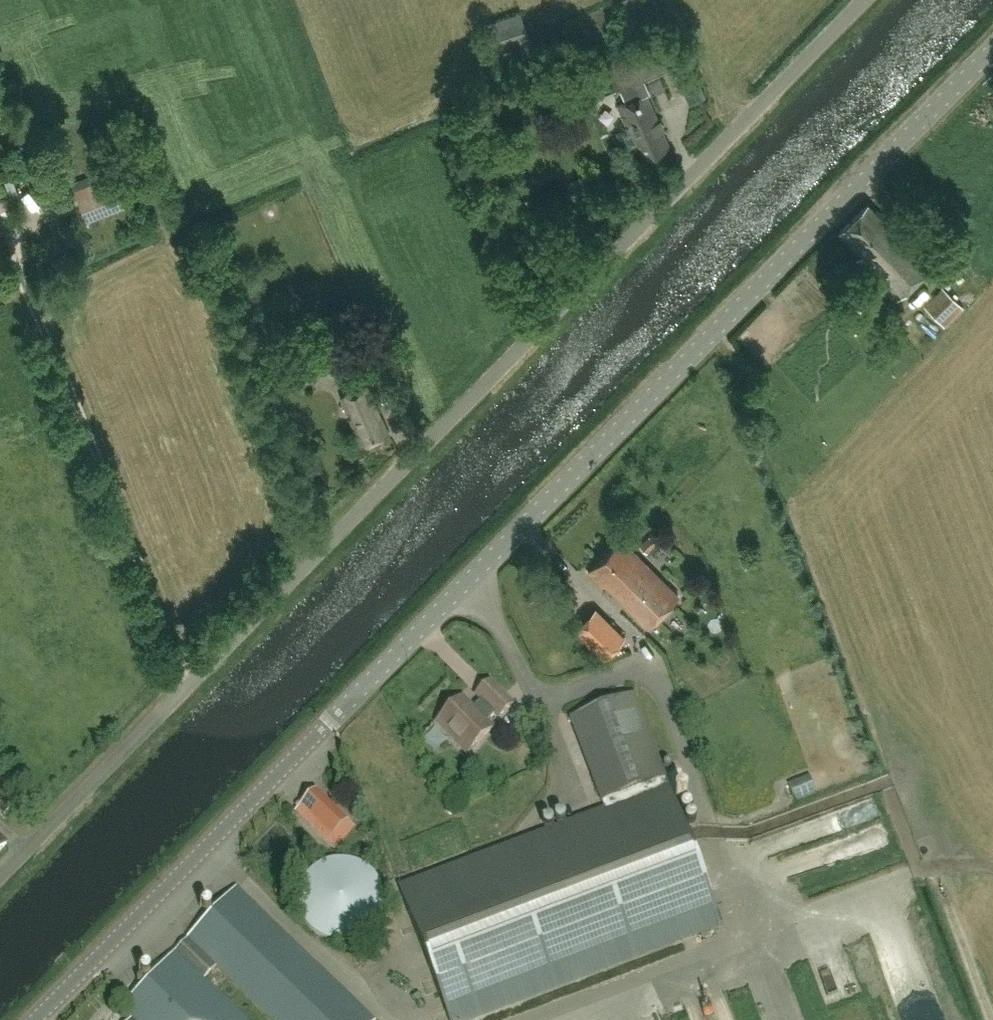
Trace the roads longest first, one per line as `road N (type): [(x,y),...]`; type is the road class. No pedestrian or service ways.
road 1 (tertiary): [(34,1019),(992,50)]
road 2 (unclassified): [(0,880),(867,0)]

